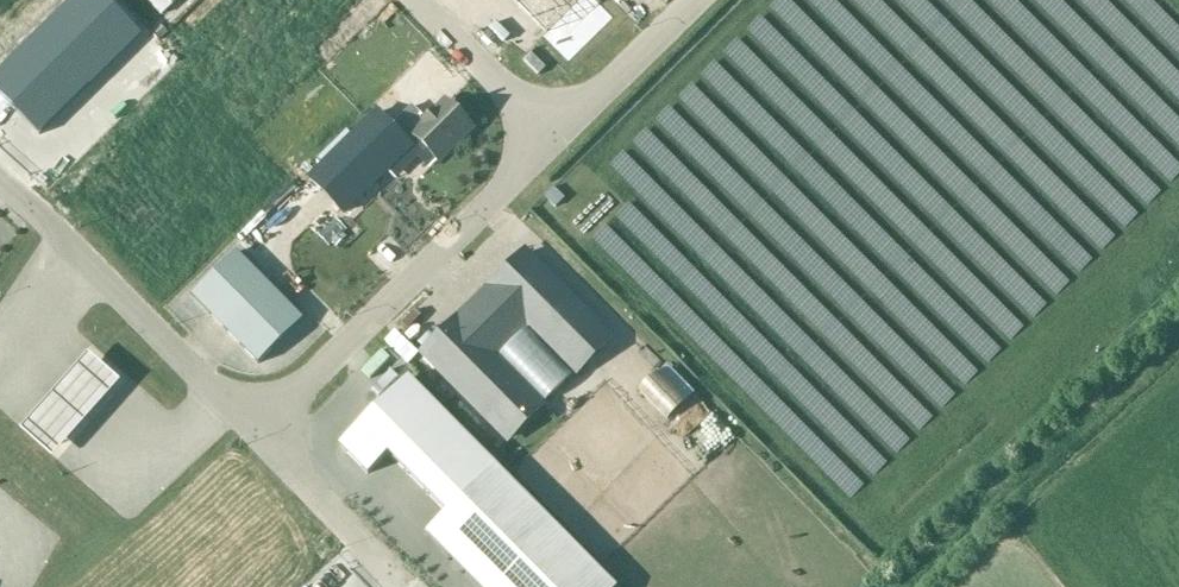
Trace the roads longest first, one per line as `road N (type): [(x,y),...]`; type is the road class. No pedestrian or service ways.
road 1 (unclassified): [(255,434),(553,140)]
road 2 (unclassified): [(0,181),(255,434)]
road 3 (unclassified): [(255,434),(404,586)]
road 4 (unclassified): [(553,140),(695,0)]
road 5 (unclassified): [(416,0),(553,140)]

